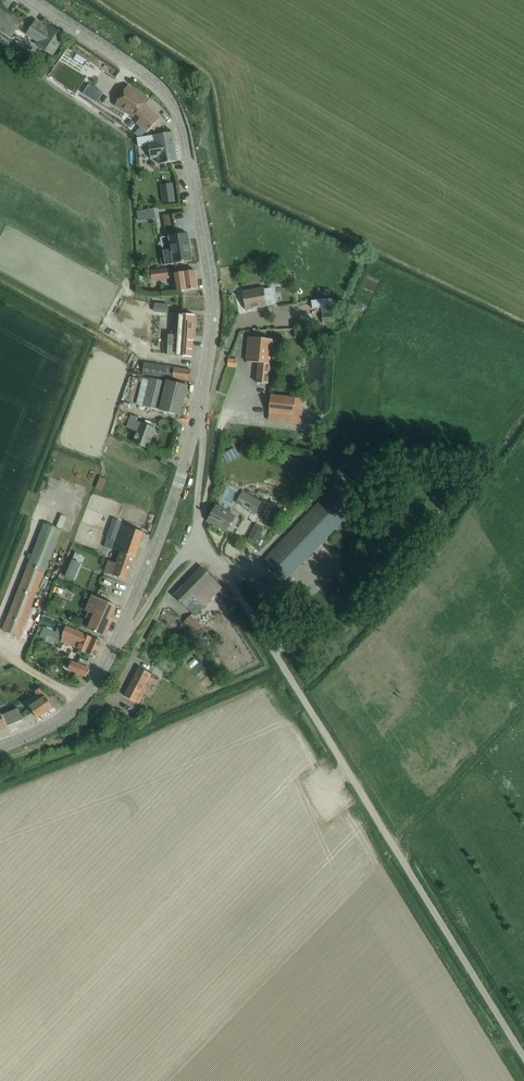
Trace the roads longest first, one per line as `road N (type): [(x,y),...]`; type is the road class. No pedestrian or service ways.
road 1 (unclassified): [(523,1056),(219,564),(194,541)]
road 2 (tertiary): [(201,411),(212,275),(189,135),(175,101),(156,83),(34,0)]
road 3 (tertiary): [(116,644),(201,411)]
road 4 (tertiary): [(0,746),(82,700),(116,644)]
road 5 (unclassified): [(194,541),(201,411)]
road 6 (unclassified): [(116,644),(194,541)]

